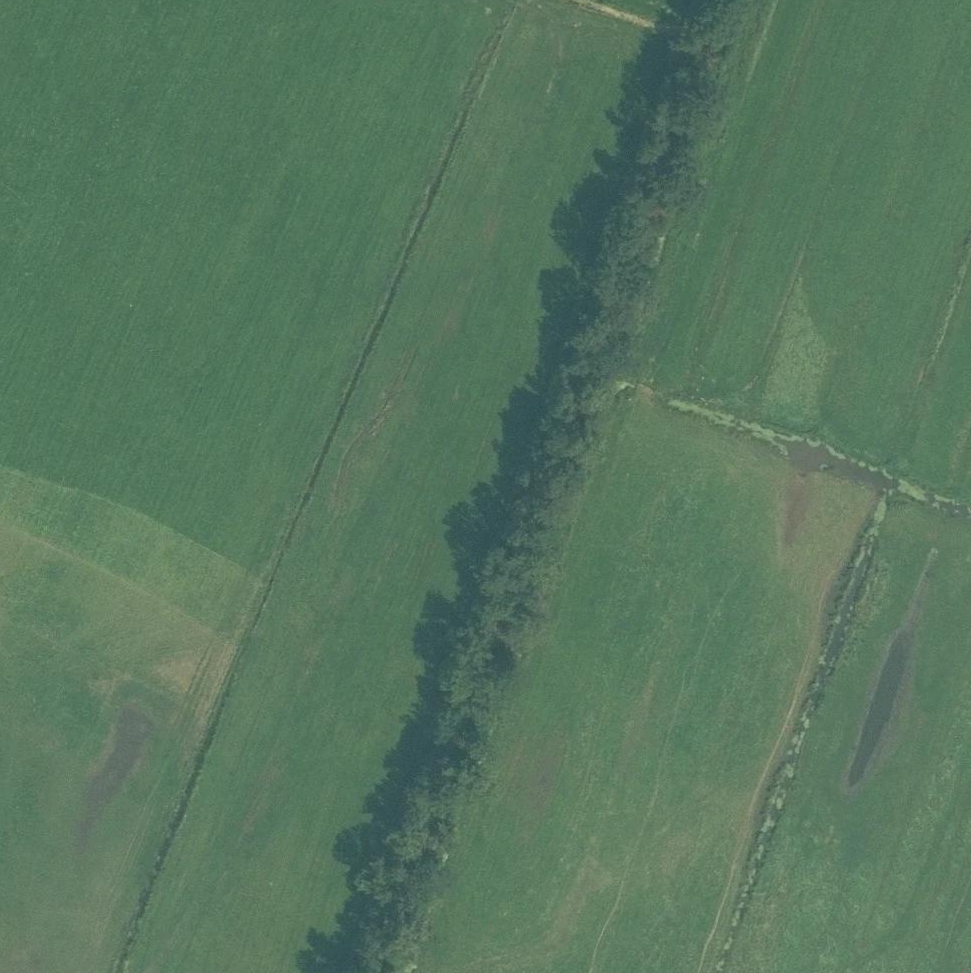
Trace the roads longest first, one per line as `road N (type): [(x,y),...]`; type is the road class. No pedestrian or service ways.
road 1 (track): [(384,972),(725,0)]

